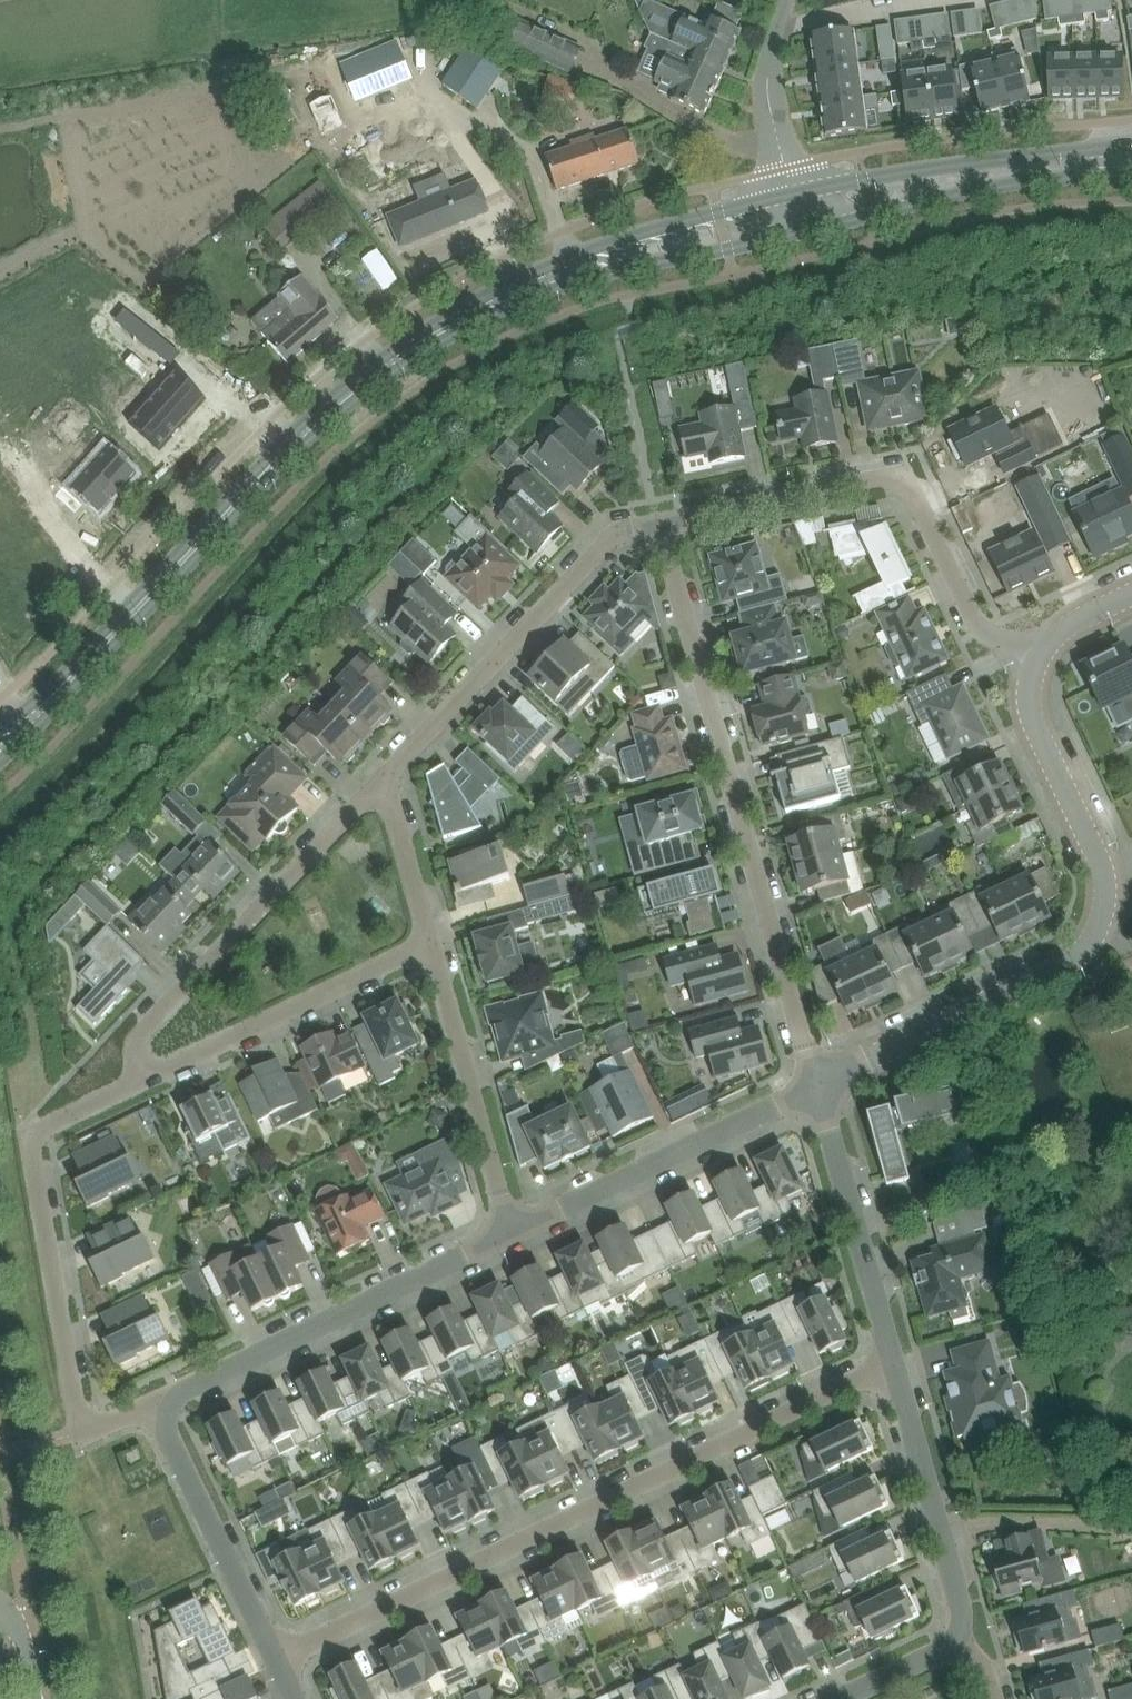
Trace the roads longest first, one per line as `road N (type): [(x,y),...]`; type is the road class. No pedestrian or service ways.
road 1 (secondary): [(0,758),(312,437),(399,368),(481,320),(560,288),(794,232)]
road 2 (secondary): [(785,194),(565,257),(382,357),(299,427),(43,696),(0,732)]
road 3 (residential): [(276,1667),(904,1363)]
road 4 (residential): [(824,1076),(1059,974),(1090,947),(1105,882),(1032,718),(1028,689),(1037,658)]
road 5 (residential): [(824,1076),(673,522)]
road 6 (residential): [(1037,658),(977,627),(917,492),(886,467),(673,522)]
road 7 (residential): [(81,1432),(32,1148),(46,1132),(157,1081)]
road 8 (residential): [(171,1414),(180,1395),(525,1224)]
road 9 (residential): [(389,764),(160,1016),(157,1081)]
road 10 (residential): [(673,522),(602,541),(389,764)]
road 11 (secondary): [(1131,145),(864,176),(785,194)]
road 12 (secondary): [(794,232),(946,196),(1131,175)]
road 13 (residential): [(525,1224),(824,1076)]
road 14 (residential): [(157,1081),(441,937)]
road 15 (residential): [(525,1224),(441,937)]
road 16 (residential): [(904,1363),(824,1076)]
road 17 (residential): [(965,1638),(961,1590),(904,1363)]
road 18 (residential): [(276,1667),(167,1436),(171,1414)]
road 19 (residential): [(785,194),(766,96),(785,0)]
road 20 (residential): [(441,937),(389,764)]
road 21 (residential): [(840,1698),(965,1638)]

